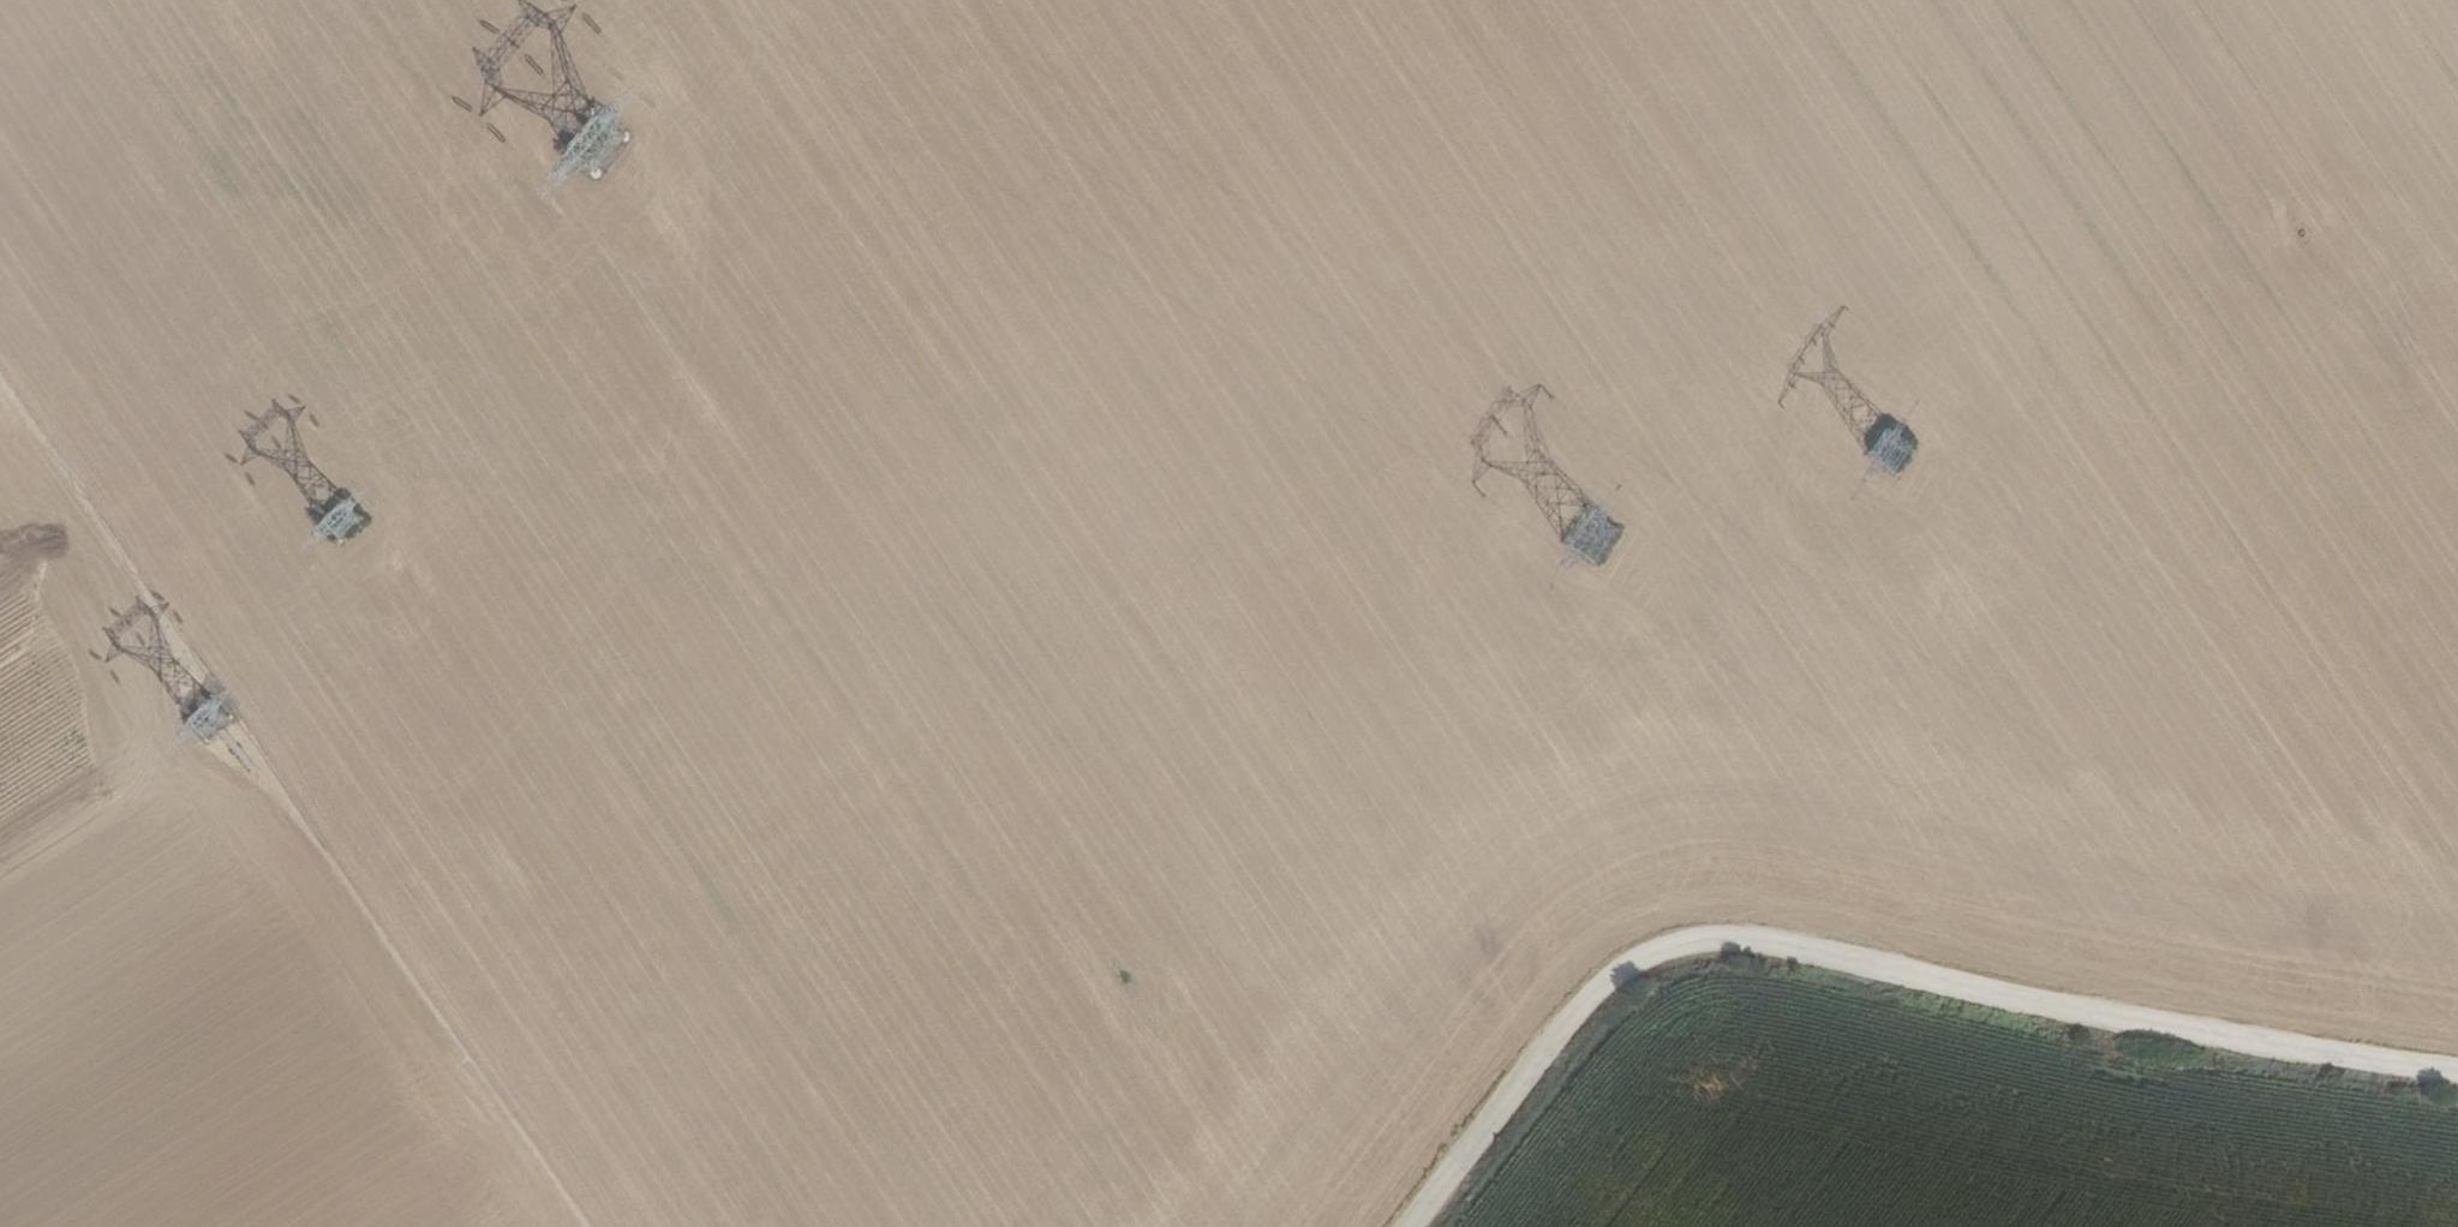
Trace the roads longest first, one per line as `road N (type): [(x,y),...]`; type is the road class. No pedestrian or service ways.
road 1 (track): [(1416,1226),(1597,994),(1665,951),(1744,943),(2079,1018),(2457,1078)]

